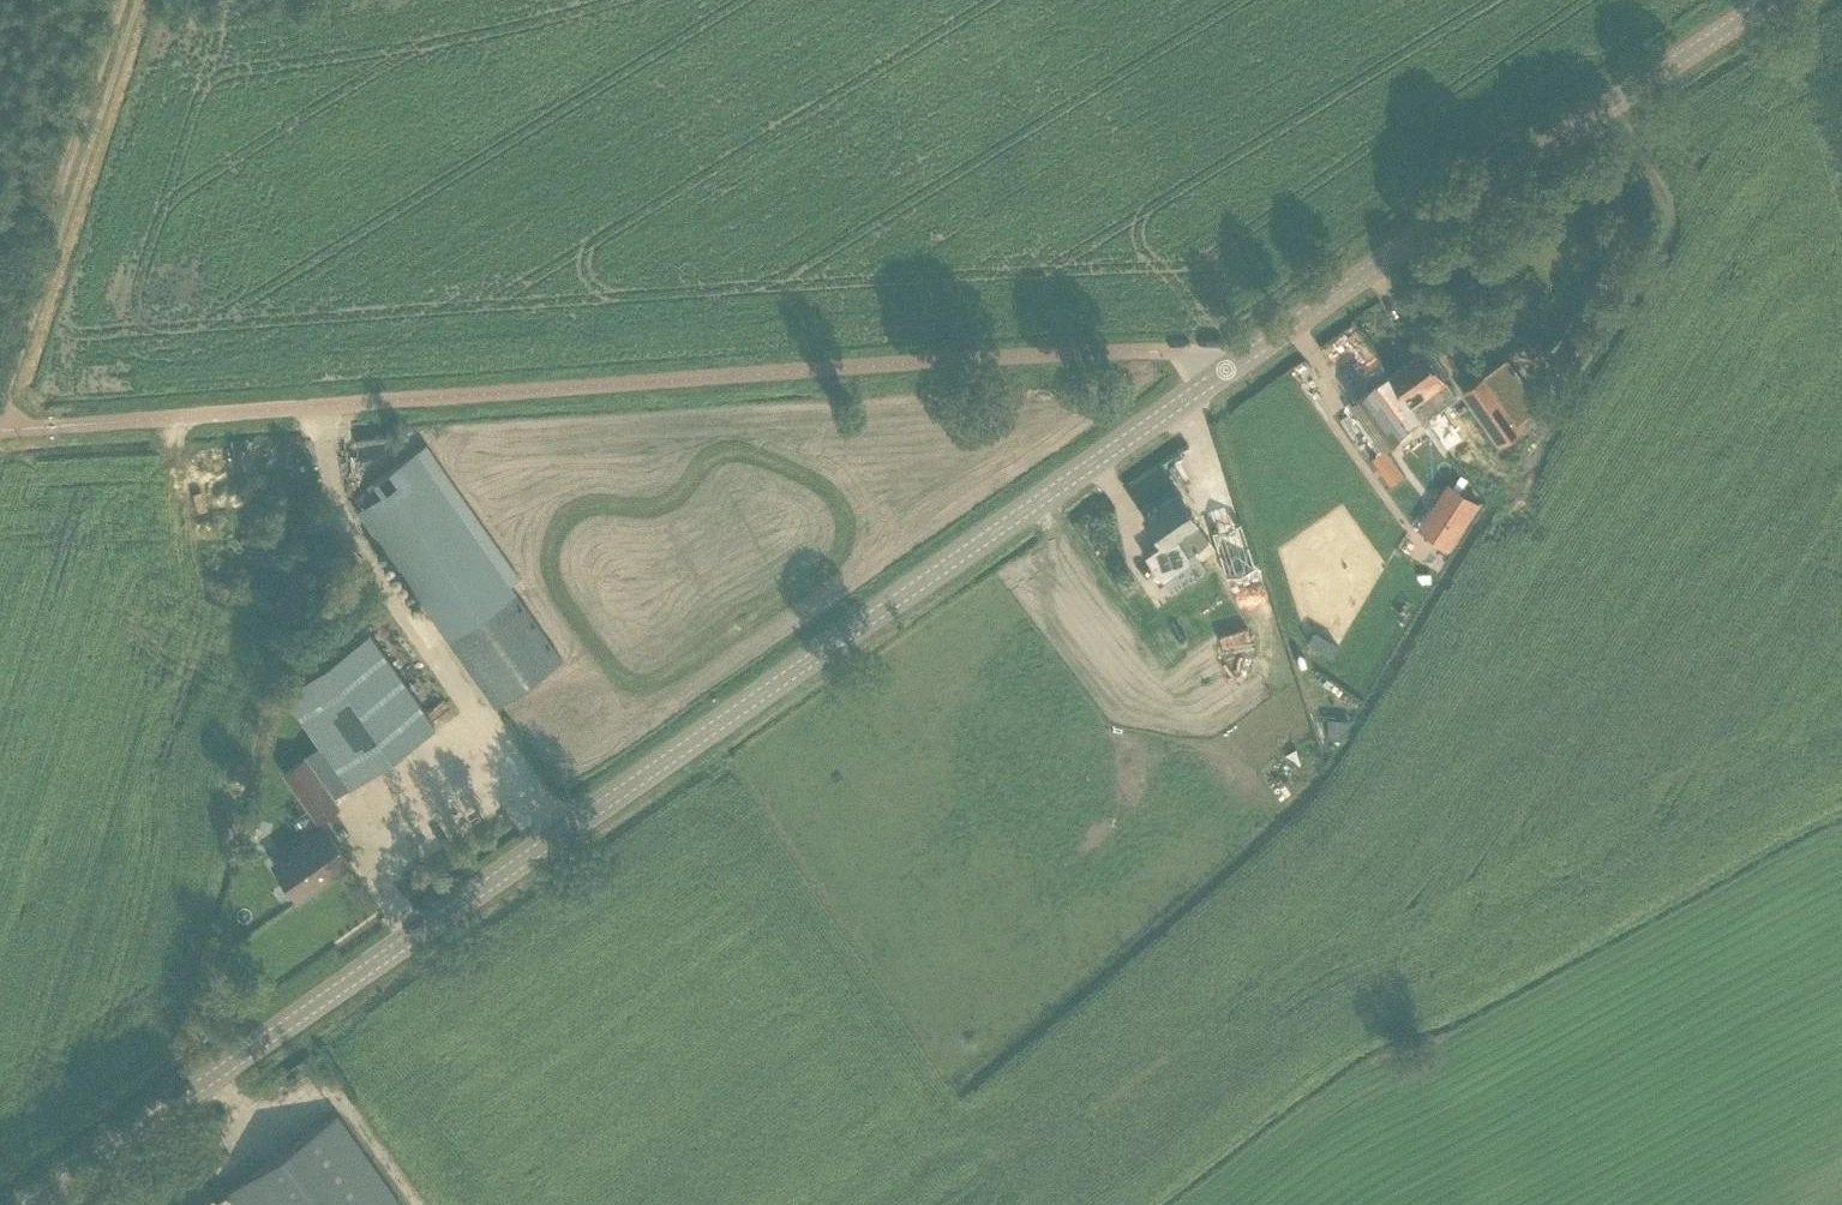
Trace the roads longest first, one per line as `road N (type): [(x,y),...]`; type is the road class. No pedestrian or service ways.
road 1 (tertiary): [(29,1204),(1589,118),(1773,0)]
road 2 (track): [(0,358),(121,0)]
road 3 (track): [(1303,684),(1209,382)]

